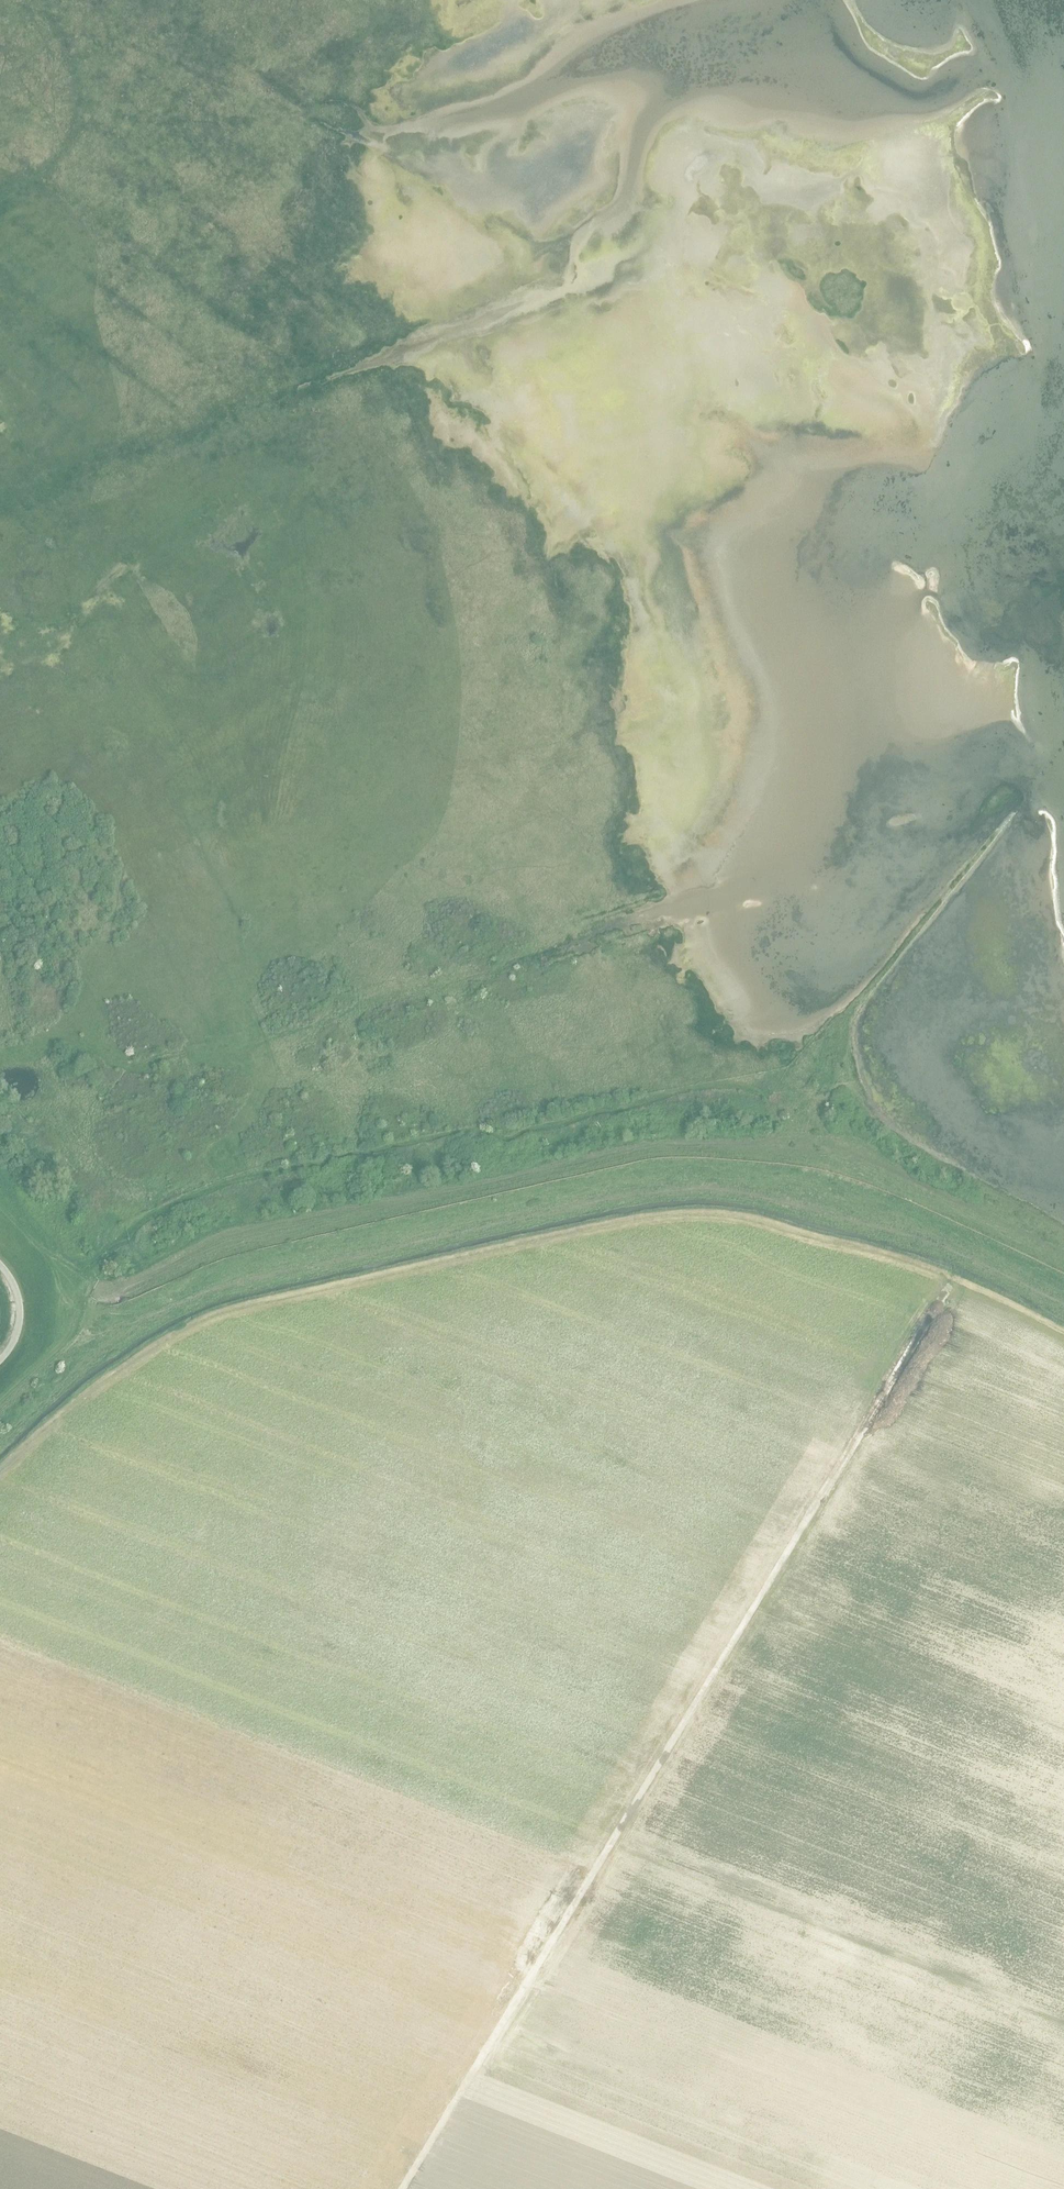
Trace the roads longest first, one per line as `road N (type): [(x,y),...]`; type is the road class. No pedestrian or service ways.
road 1 (track): [(402,2188),(796,1533)]

